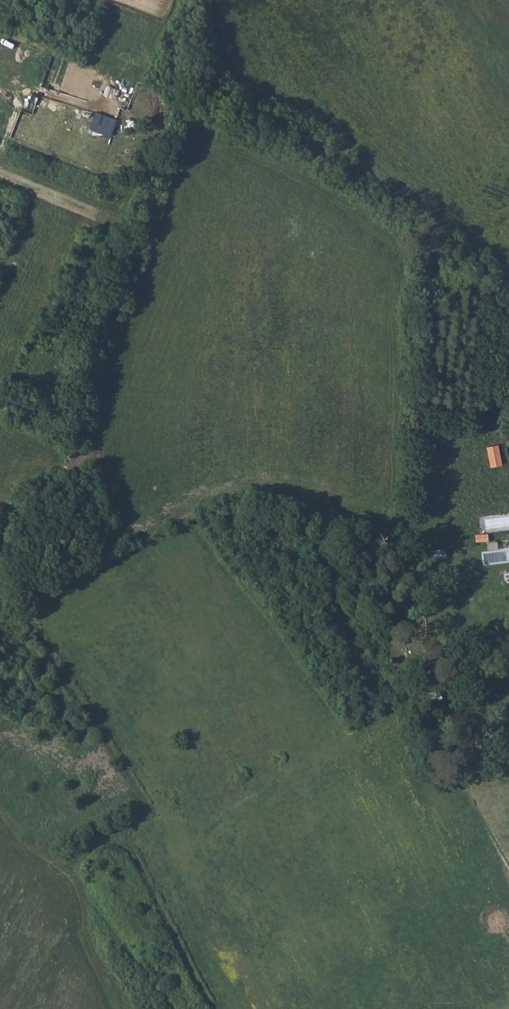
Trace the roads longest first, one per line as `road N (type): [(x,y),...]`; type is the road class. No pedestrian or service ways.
road 1 (track): [(0,561),(19,617),(173,853),(256,1008)]

